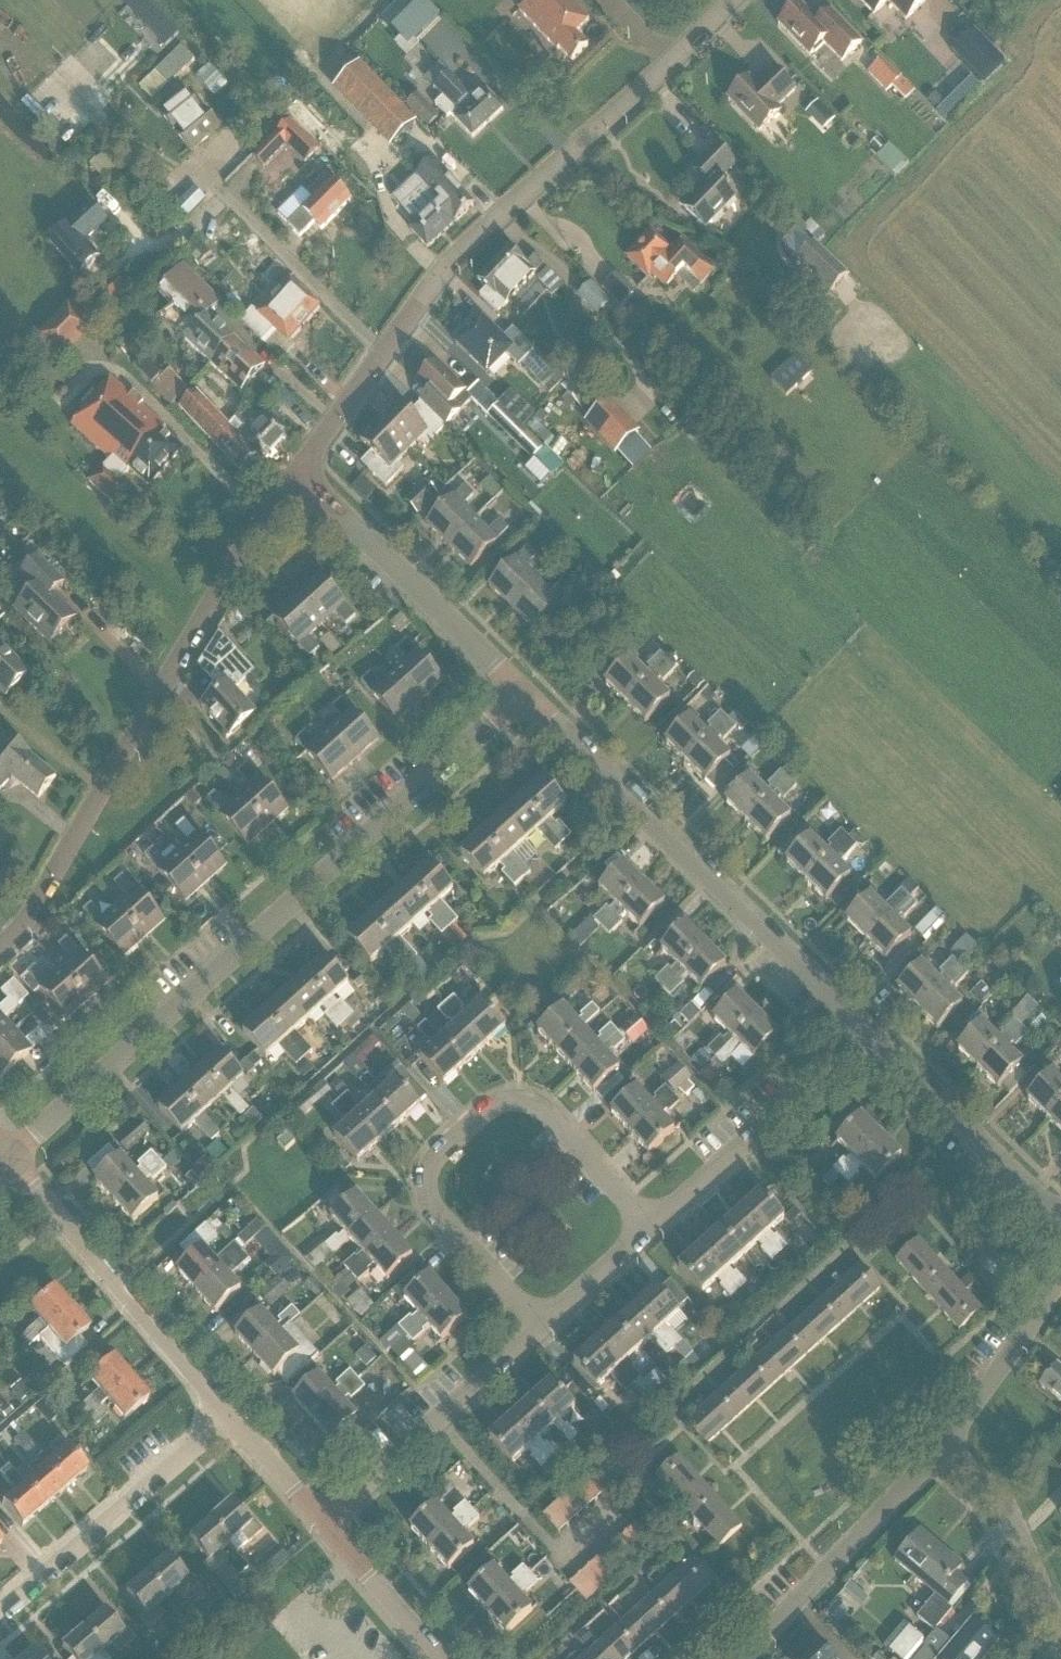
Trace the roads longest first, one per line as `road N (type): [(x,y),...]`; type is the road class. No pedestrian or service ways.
road 1 (unclassified): [(7,1156),(526,693)]
road 2 (unclassified): [(295,480),(458,260),(737,0)]
road 3 (residential): [(0,947),(35,913),(295,480)]
road 4 (residential): [(538,1330),(423,1203),(421,1175),(434,1158),(499,1103),(523,1095),(546,1103),(655,1227)]
road 5 (unclassified): [(869,1028),(526,693)]
road 6 (residential): [(228,1411),(7,1156)]
road 7 (unclassified): [(526,693),(295,480)]
road 8 (residential): [(0,1613),(228,1411)]
road 9 (residential): [(742,1658),(947,1444)]
road 10 (residential): [(323,1531),(538,1330)]
road 11 (residential): [(655,1227),(869,1028)]
road 12 (unclassified): [(1060,1214),(1037,1204),(869,1028)]
road 13 (residential): [(1060,1619),(1012,1518),(947,1444)]
road 14 (residential): [(947,1444),(1060,1282)]
road 15 (residential): [(435,1658),(323,1531)]
road 16 (residential): [(538,1330),(655,1227)]
road 17 (residential): [(323,1531),(228,1411)]

